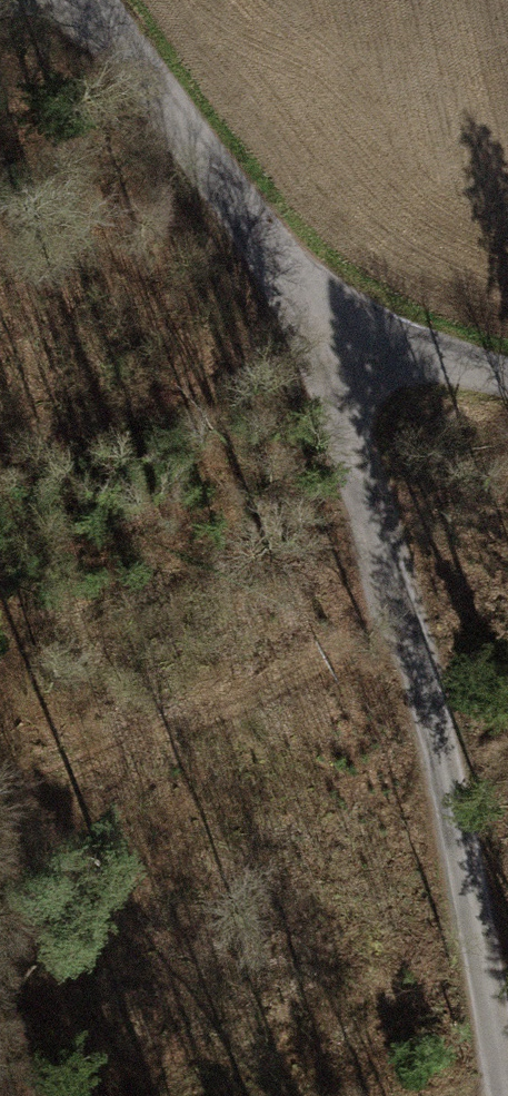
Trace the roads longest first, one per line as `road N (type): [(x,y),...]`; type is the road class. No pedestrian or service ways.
road 1 (unclassified): [(98,0),(321,338),(346,450),(425,688),(487,962),(507,1095)]
road 2 (track): [(401,618),(79,787),(0,817)]
road 3 (track): [(294,291),(147,387),(0,431)]
road 4 (track): [(54,1095),(48,996),(79,787)]

